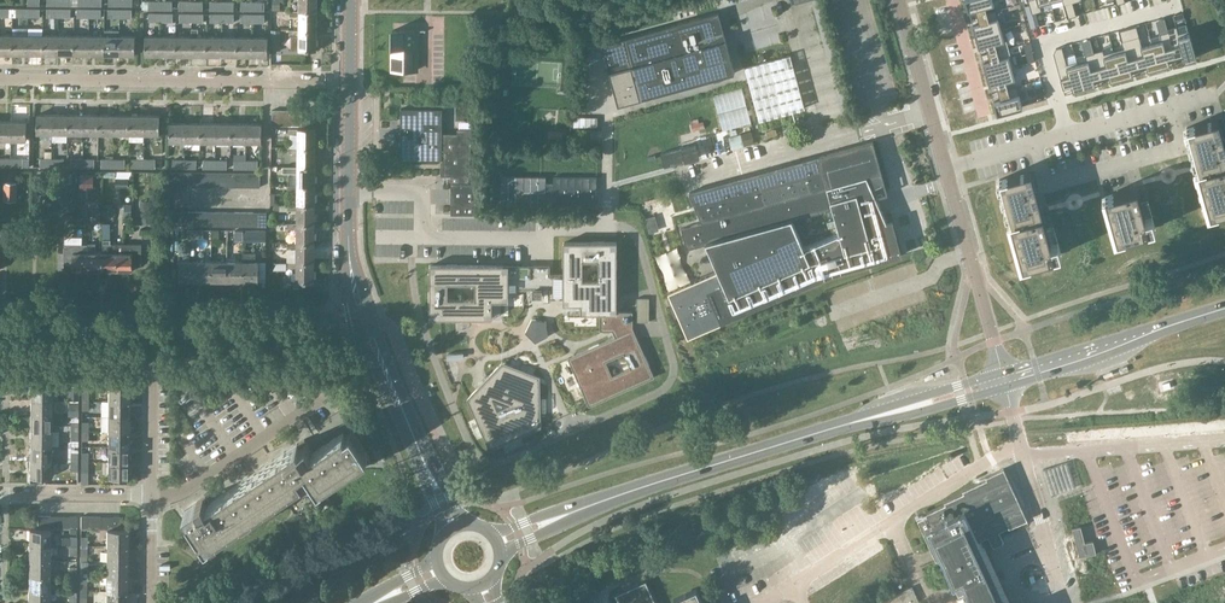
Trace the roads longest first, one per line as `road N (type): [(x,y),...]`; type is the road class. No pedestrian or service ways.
road 1 (residential): [(350,82),(0,79)]
road 2 (secondary): [(568,514),(865,419)]
road 3 (residential): [(1169,107),(1180,148),(1047,186),(1035,144)]
road 4 (residential): [(332,392),(183,491),(151,495)]
road 5 (unclassified): [(1002,372),(946,169)]
road 6 (unclassified): [(349,258),(350,82)]
road 7 (unclassified): [(946,169),(899,0)]
road 8 (residential): [(151,495),(152,324)]
road 9 (secondary): [(1006,387),(1159,329)]
road 10 (secondary): [(1159,329),(1002,372)]
road 11 (tertiary): [(306,325),(152,324)]
road 12 (tertiary): [(152,324),(0,322)]
road 13 (residential): [(151,495),(0,494)]
road 14 (secondary): [(1002,372),(865,419)]
road 15 (secondary): [(865,419),(1006,387)]
road 16 (residential): [(1035,144),(1169,107)]

